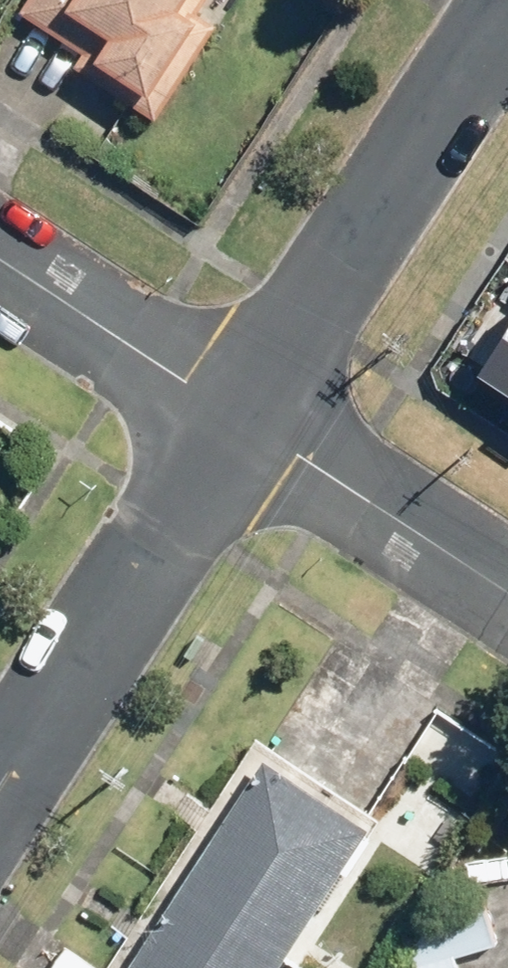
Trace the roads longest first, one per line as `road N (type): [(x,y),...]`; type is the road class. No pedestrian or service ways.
road 1 (tertiary): [(243,415),(507,11)]
road 2 (tertiary): [(0,789),(243,415)]
road 3 (residential): [(243,415),(507,589)]
road 4 (residential): [(0,256),(243,415)]

